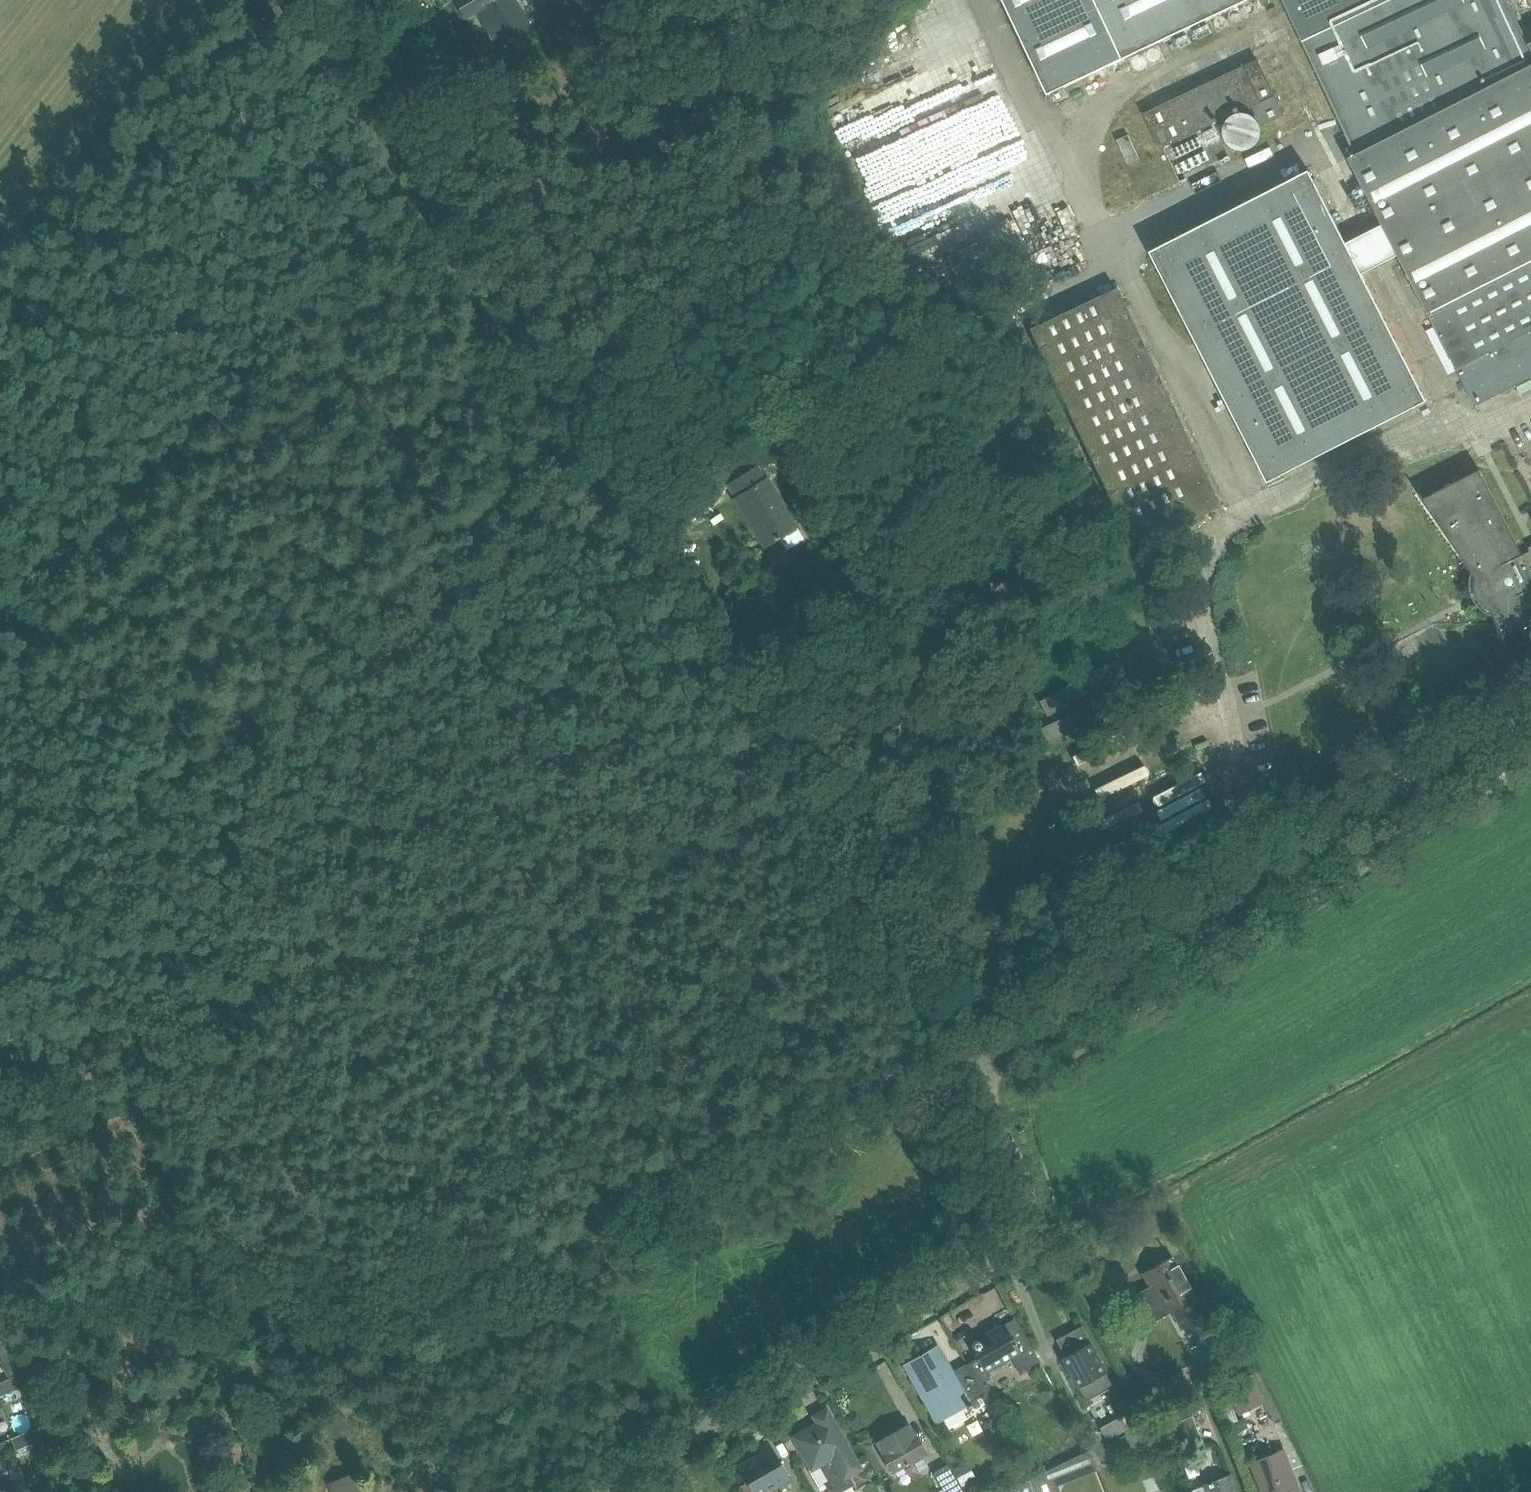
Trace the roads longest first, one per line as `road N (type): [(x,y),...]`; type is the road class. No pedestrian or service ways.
road 1 (unclassified): [(280,0),(964,1065)]
road 2 (residential): [(1024,1233),(1006,1254),(601,1491)]
road 3 (unclassified): [(964,1065),(1257,894)]
road 4 (unclassified): [(1257,894),(1530,712)]
road 5 (unclassified): [(964,1065),(1021,1171),(1024,1233)]

